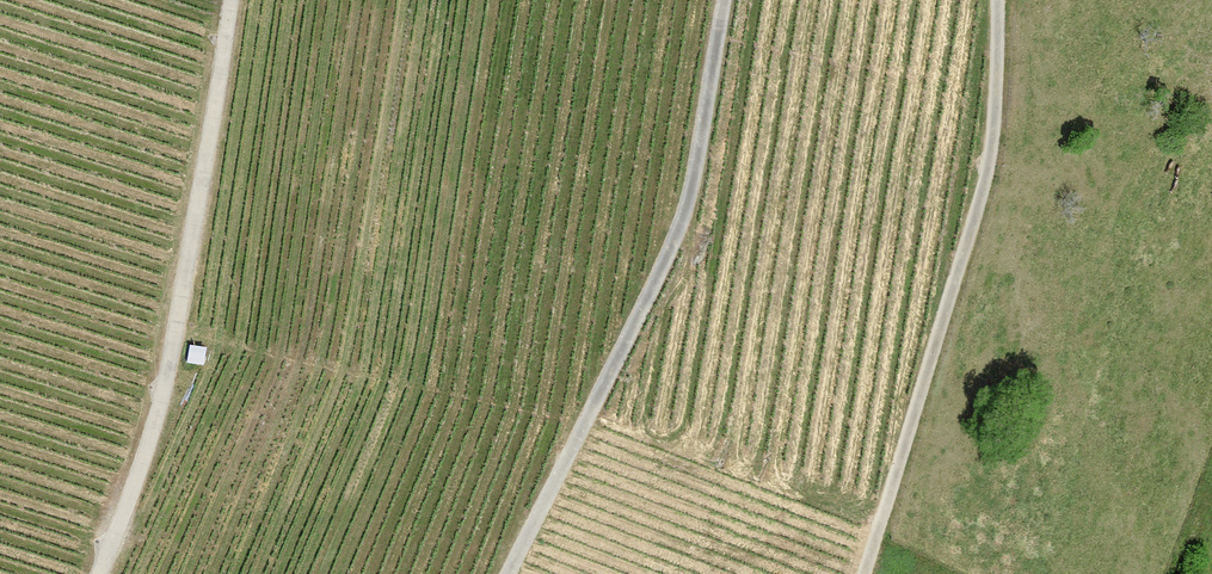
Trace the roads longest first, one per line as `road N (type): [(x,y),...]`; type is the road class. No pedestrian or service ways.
road 1 (track): [(728,0),(699,181),(679,249),(511,573)]
road 2 (track): [(998,0),(986,178),(864,573)]
road 3 (track): [(231,0),(168,371),(99,573)]

